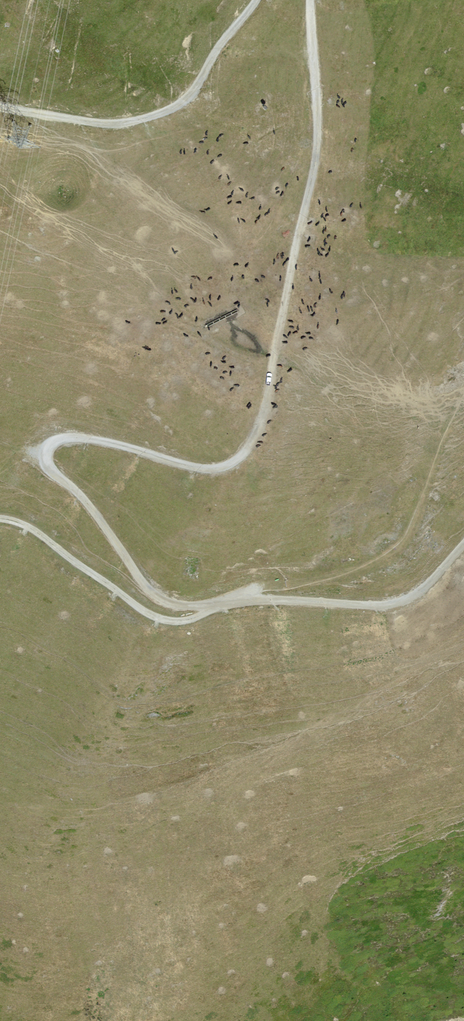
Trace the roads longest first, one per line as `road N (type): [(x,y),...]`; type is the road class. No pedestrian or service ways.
road 1 (track): [(309,0),(315,160),(268,393),(247,447),(205,470),(69,438),(44,453),(49,471),(102,522),(142,586),(171,606),(406,601),(463,545)]
road 2 (track): [(463,400),(393,549),(315,583),(277,584),(186,619),(137,609),(31,529),(0,519)]
road 3 (track): [(0,107),(122,124),(174,109),(254,0)]

